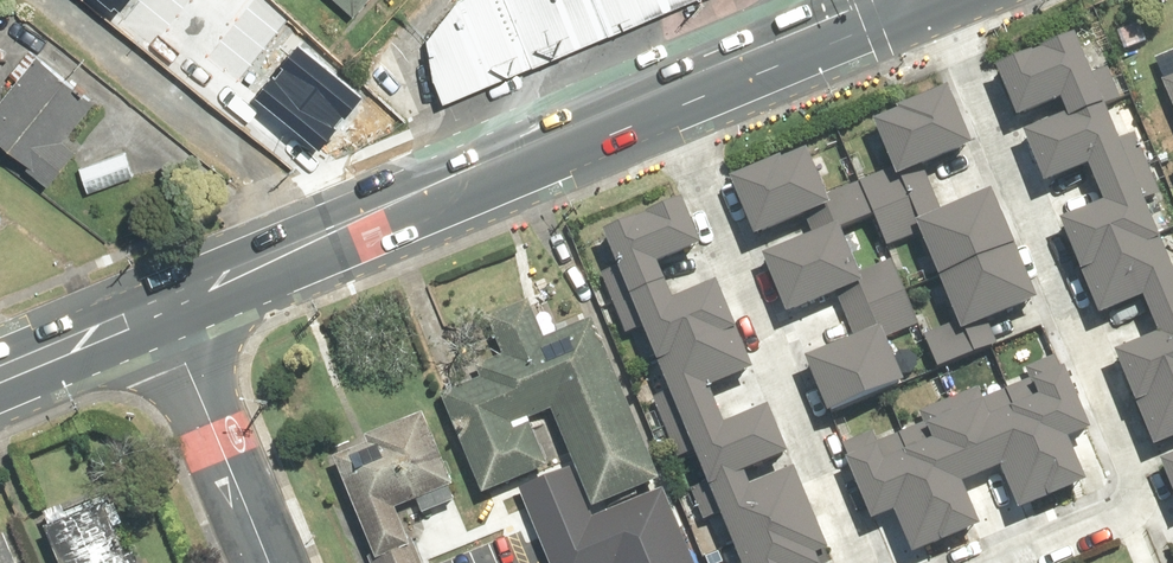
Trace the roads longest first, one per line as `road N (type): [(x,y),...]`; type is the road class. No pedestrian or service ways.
road 1 (residential): [(953,0),(1133,471),(1119,508),(985,562)]
road 2 (residential): [(861,562),(653,98)]
road 3 (primary): [(601,121),(163,308)]
road 4 (residential): [(268,562),(163,308)]
road 5 (primary): [(713,74),(891,0)]
road 6 (primary): [(163,308),(0,375)]

